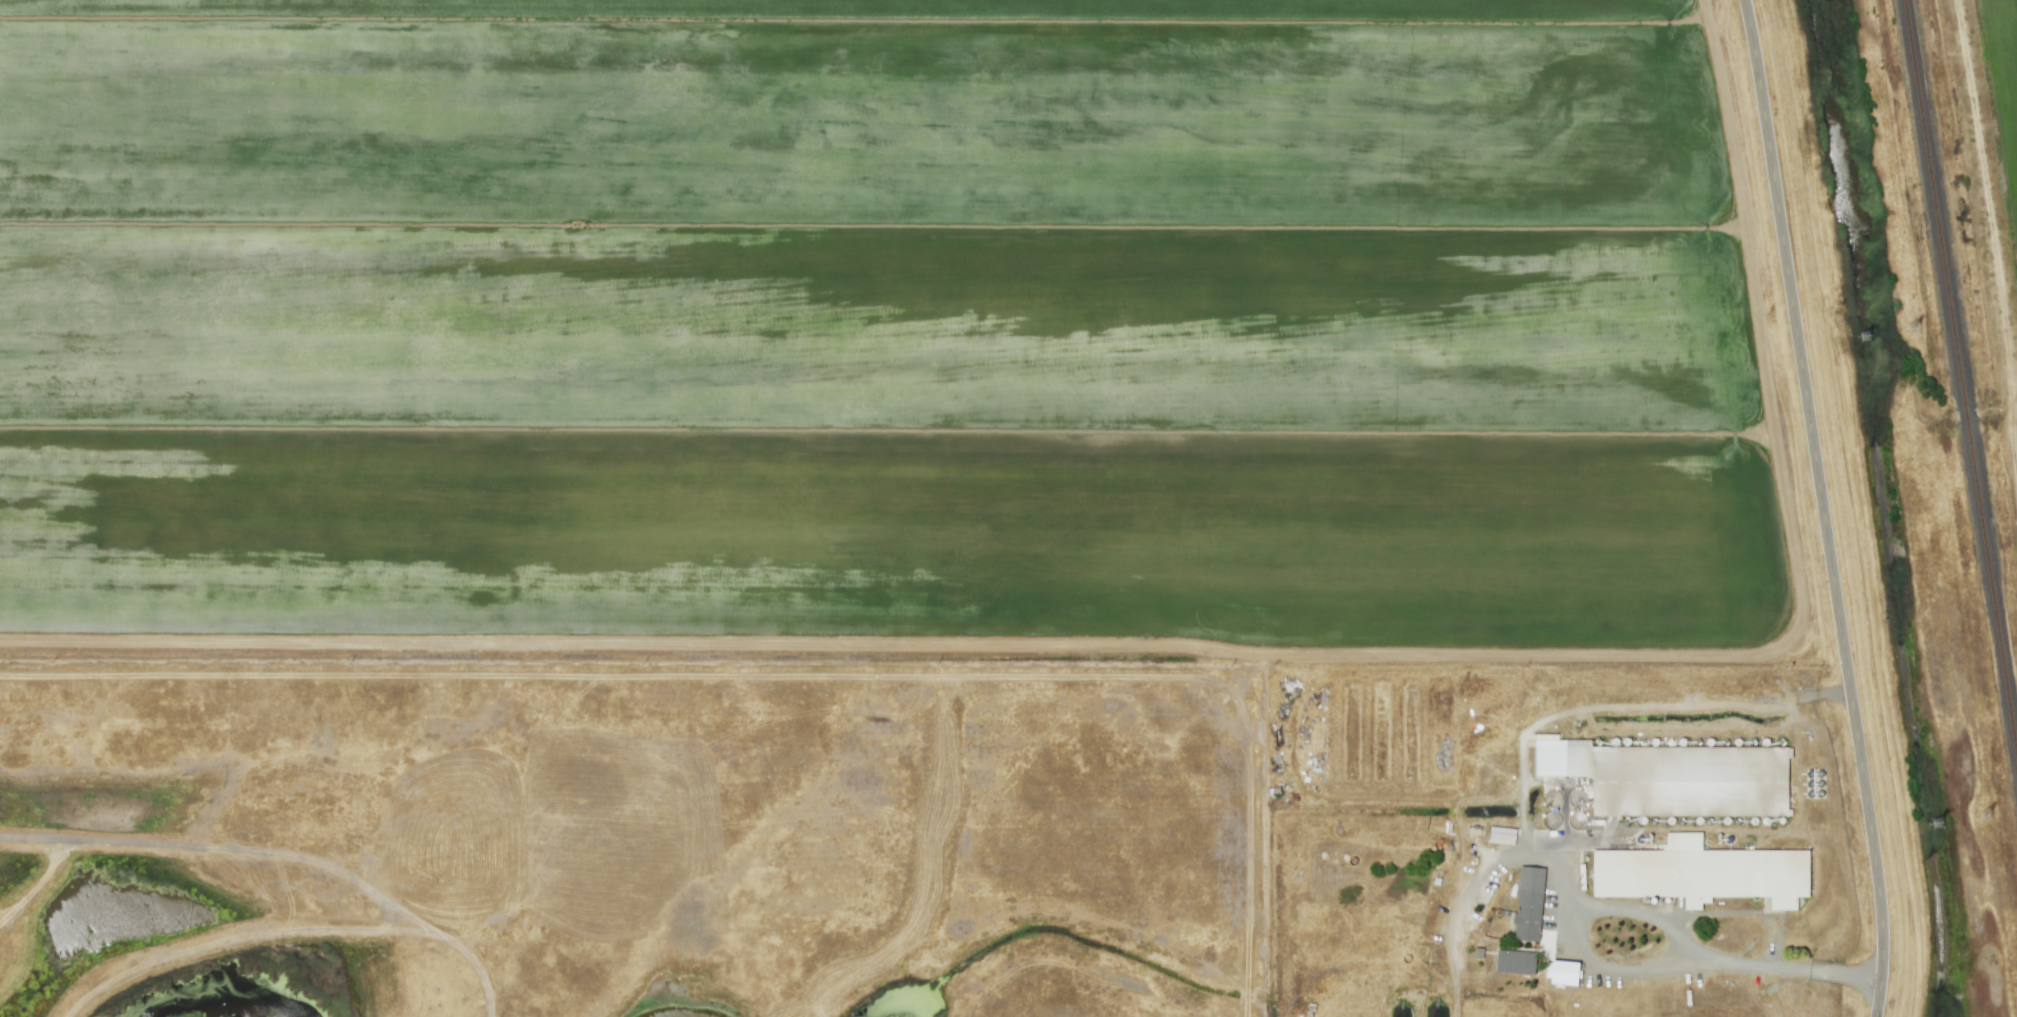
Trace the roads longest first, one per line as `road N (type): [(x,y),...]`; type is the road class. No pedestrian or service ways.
road 1 (tertiary): [(1748,0),(1875,833),(1886,915),(1881,966)]

